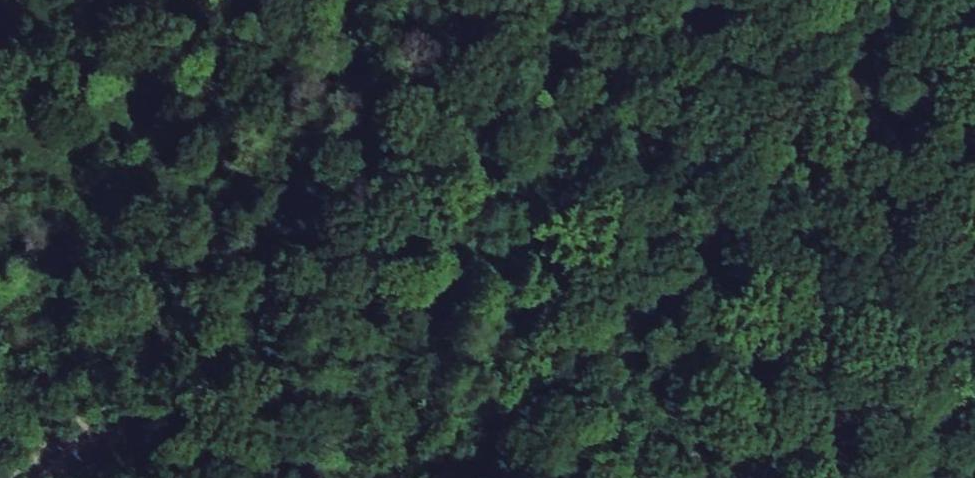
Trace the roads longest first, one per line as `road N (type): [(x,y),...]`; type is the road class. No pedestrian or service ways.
road 1 (unclassified): [(936,477),(974,362)]

